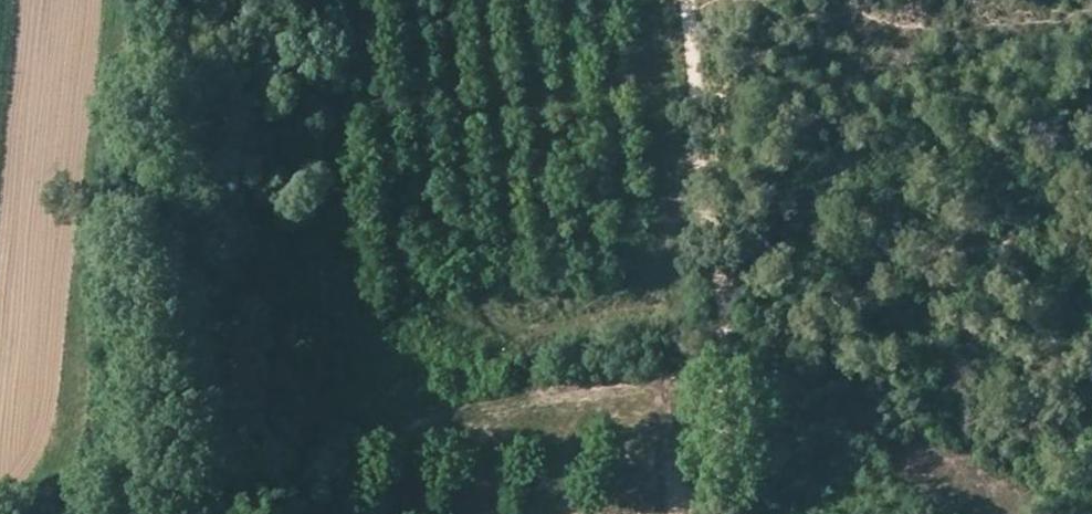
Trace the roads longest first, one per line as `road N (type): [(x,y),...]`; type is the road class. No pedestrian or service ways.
road 1 (track): [(716,513),(725,365),(686,0)]

